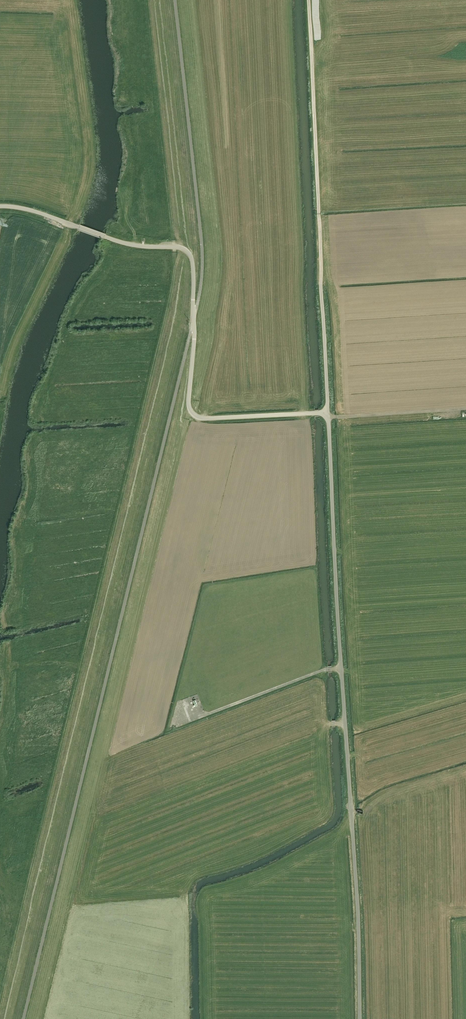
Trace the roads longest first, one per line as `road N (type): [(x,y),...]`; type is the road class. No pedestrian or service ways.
road 1 (unclassified): [(360,1018),(328,412)]
road 2 (unclassified): [(328,412),(195,416),(189,253),(0,206)]
road 3 (track): [(308,0),(321,285)]
road 4 (unclassified): [(328,412),(321,285)]

